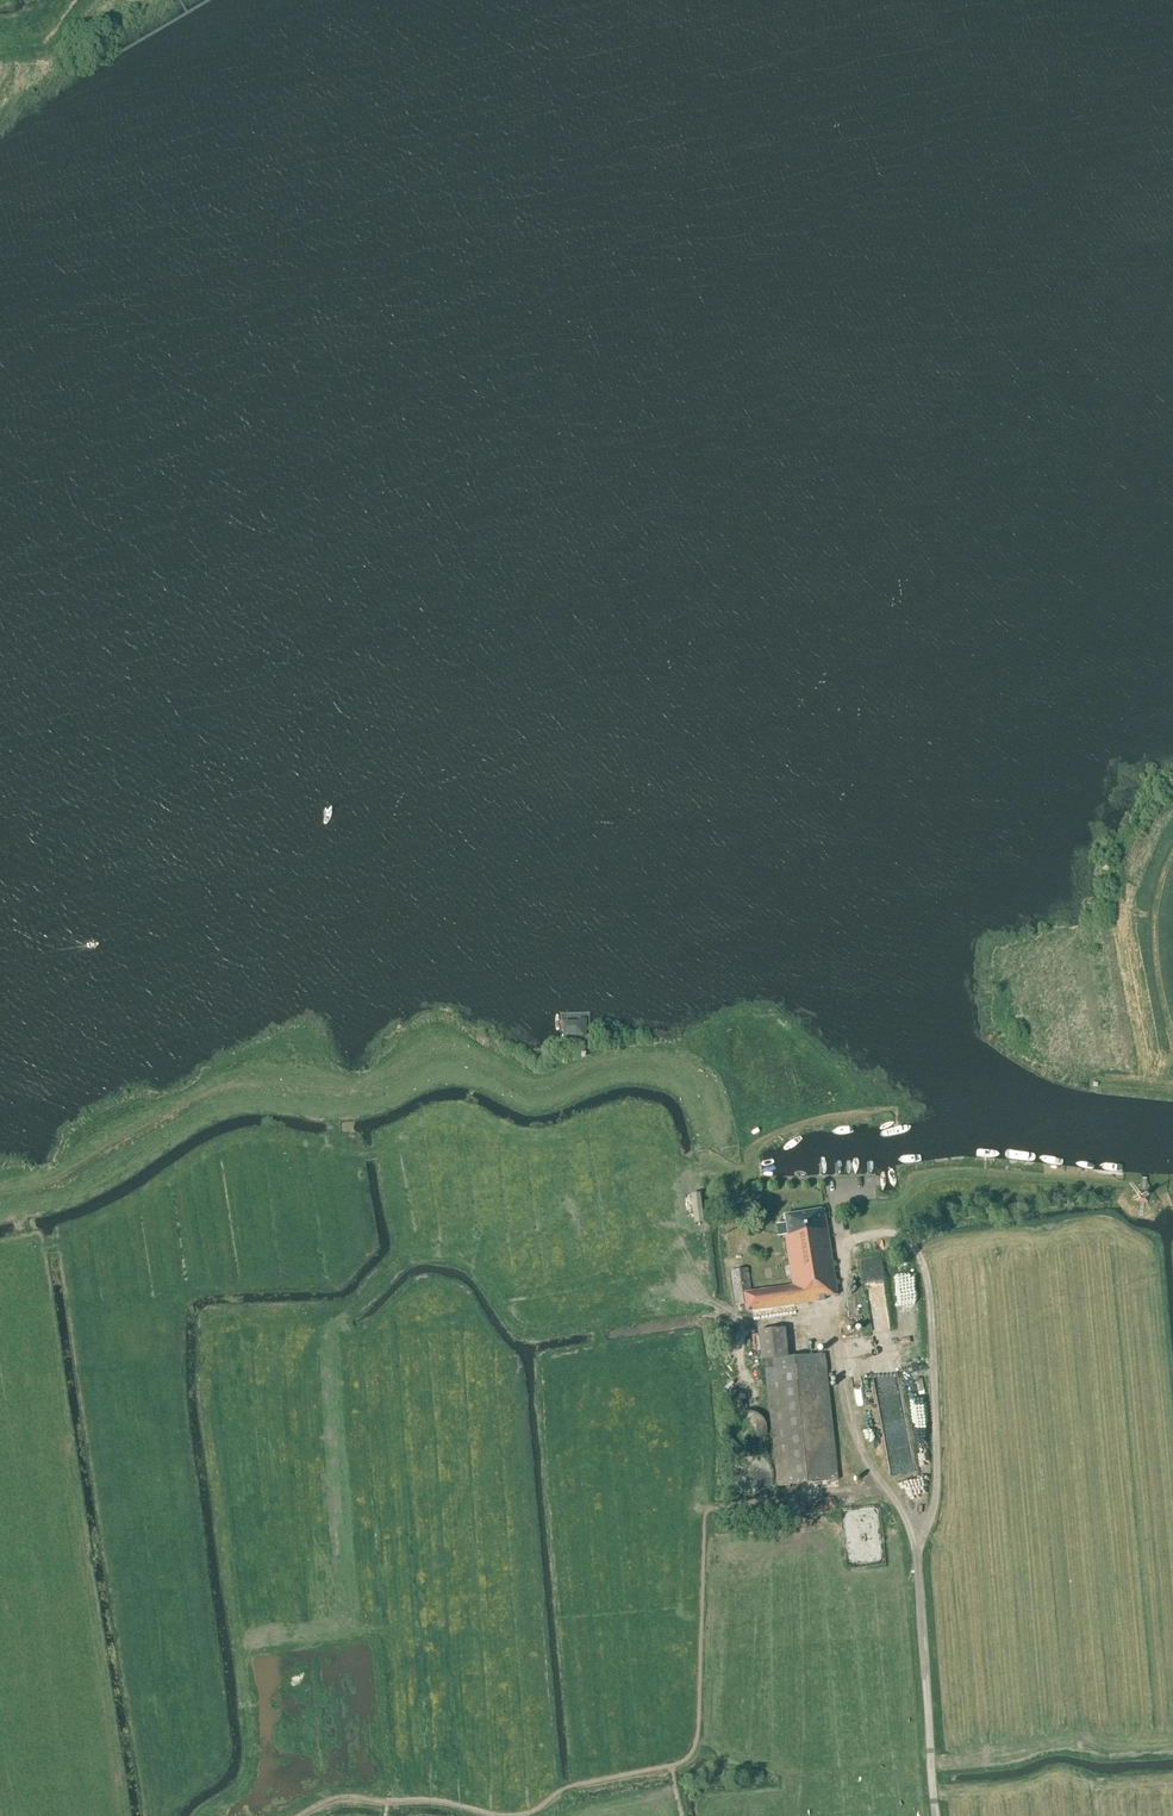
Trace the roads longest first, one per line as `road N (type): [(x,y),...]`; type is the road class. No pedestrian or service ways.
road 1 (track): [(840,1241),(887,1232),(920,1255),(934,1343),(935,1468),(918,1570)]
road 2 (track): [(1172,855),(1150,924),(1152,988),(1172,1049)]

